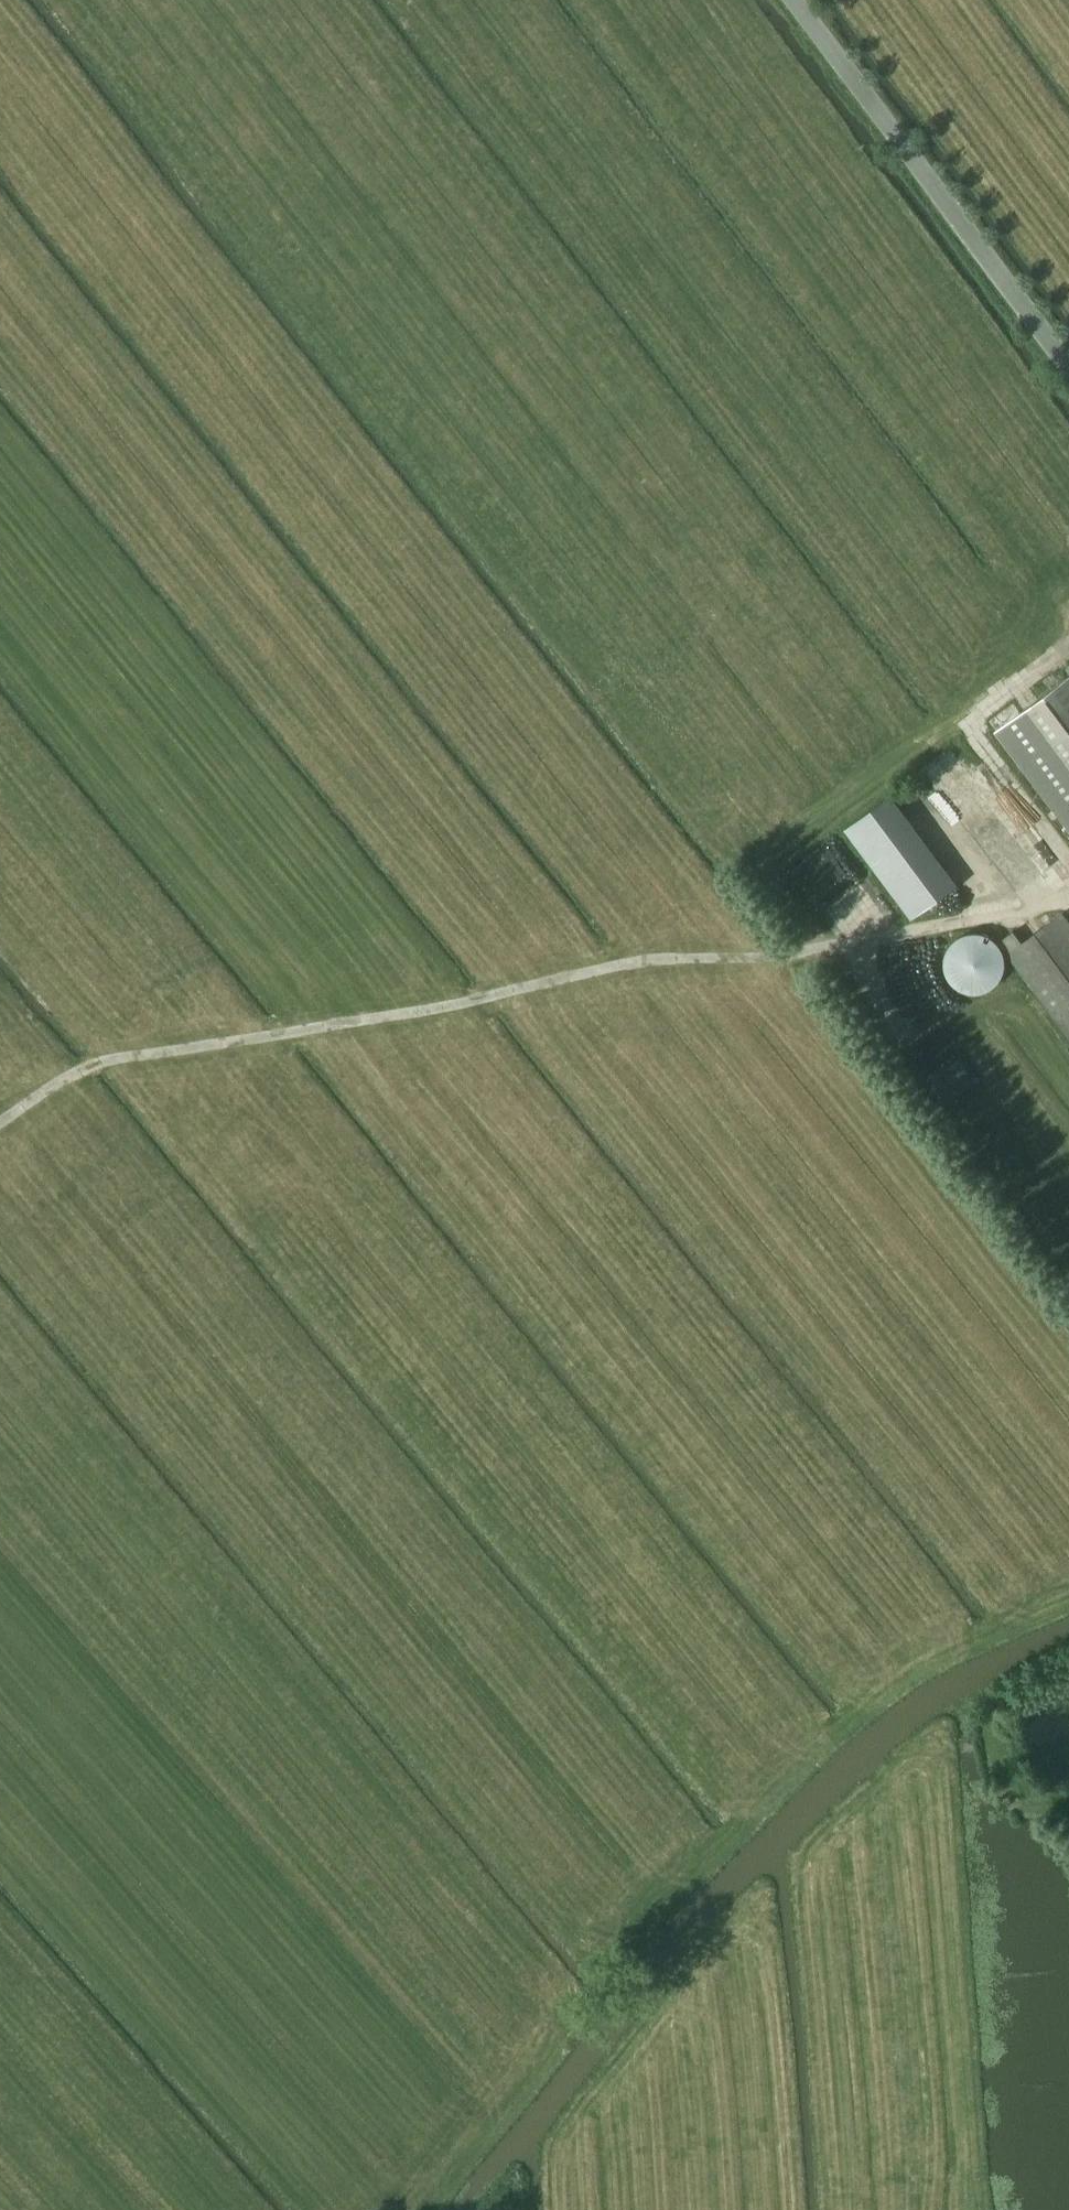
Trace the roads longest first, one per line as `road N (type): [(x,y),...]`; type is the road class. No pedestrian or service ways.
road 1 (track): [(0,1126),(70,1076),(104,1065),(423,1012),(631,963),(761,958),(1068,899)]
road 2 (unclassified): [(1068,364),(795,0)]

